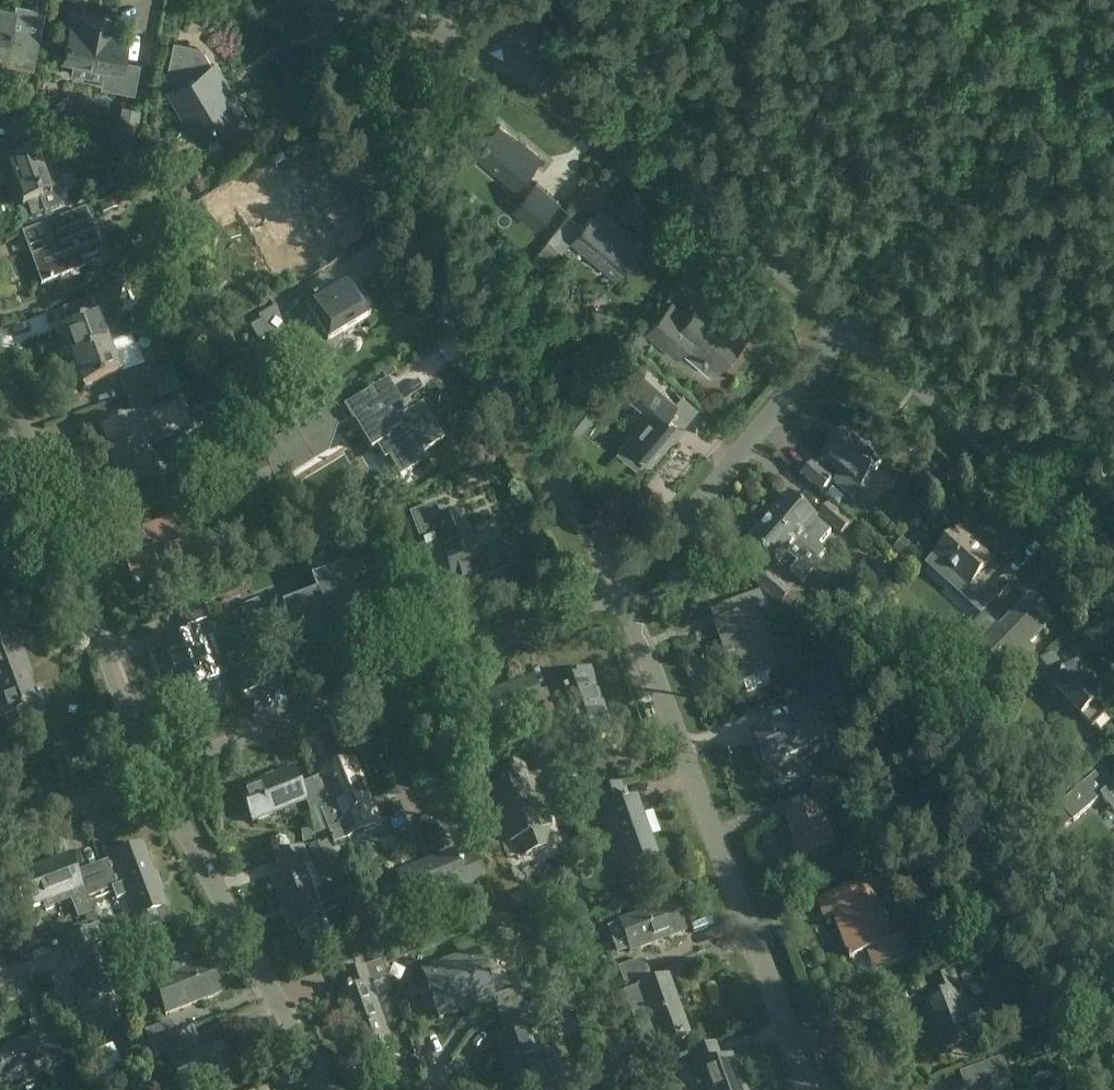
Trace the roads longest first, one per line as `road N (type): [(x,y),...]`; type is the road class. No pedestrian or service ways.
road 1 (residential): [(618,580),(349,145),(324,68),(330,0)]
road 2 (residential): [(805,1089),(618,580)]
road 3 (residential): [(150,777),(568,609),(618,580)]
road 4 (residential): [(150,777),(0,364)]
road 5 (unclassified): [(499,55),(707,204),(846,319)]
road 6 (unclassified): [(846,319),(1113,562)]
road 7 (residential): [(325,1089),(150,777)]
road 8 (residential): [(618,580),(846,319)]
road 9 (residential): [(0,834),(150,777)]
road 10 (unclassified): [(364,0),(499,55)]

